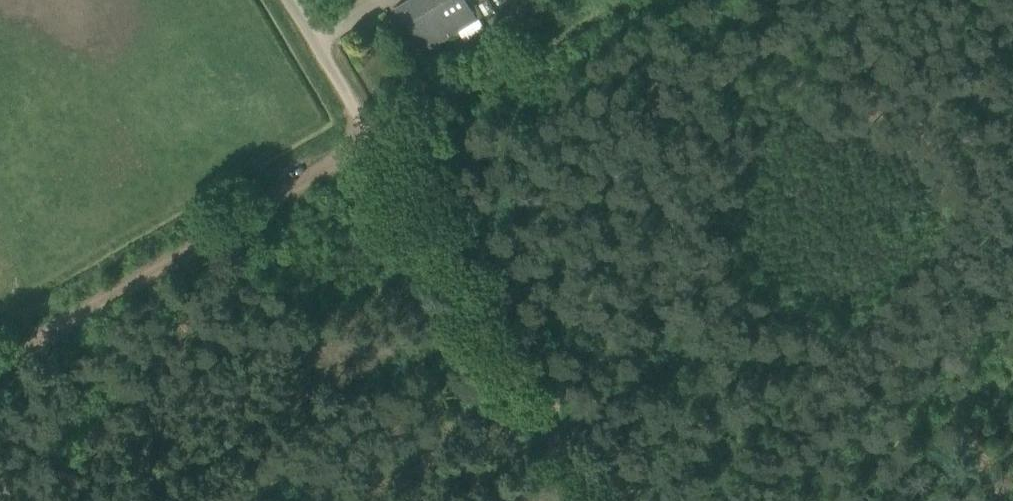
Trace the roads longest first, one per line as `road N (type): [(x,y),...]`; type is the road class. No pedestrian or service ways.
road 1 (track): [(0,362),(377,142)]
road 2 (track): [(377,142),(586,500)]
road 3 (track): [(377,142),(624,0)]
road 4 (unclassified): [(357,113),(289,0)]

